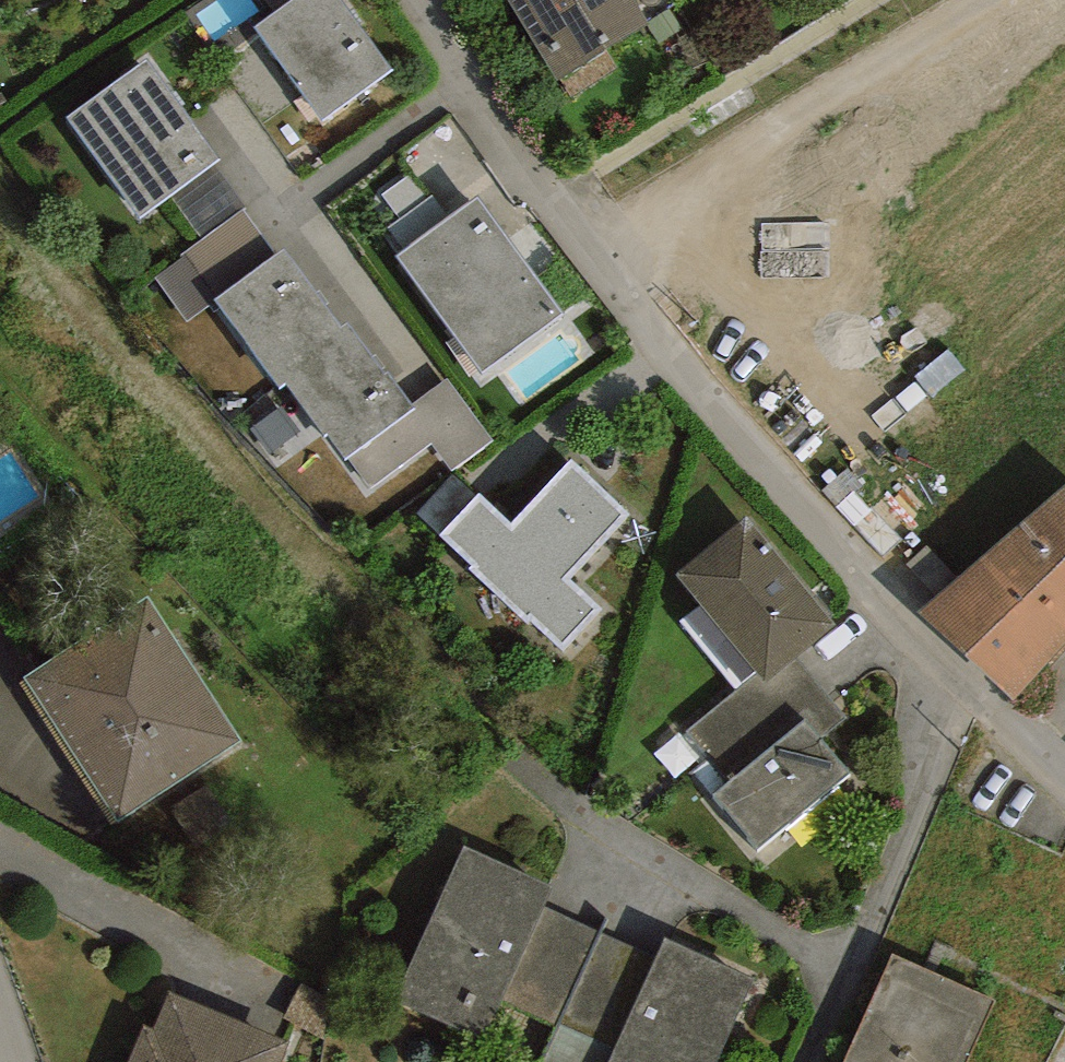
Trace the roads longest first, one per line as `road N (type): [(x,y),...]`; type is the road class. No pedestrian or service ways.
road 1 (residential): [(418,0),(829,548),(937,725),(1064,818)]

